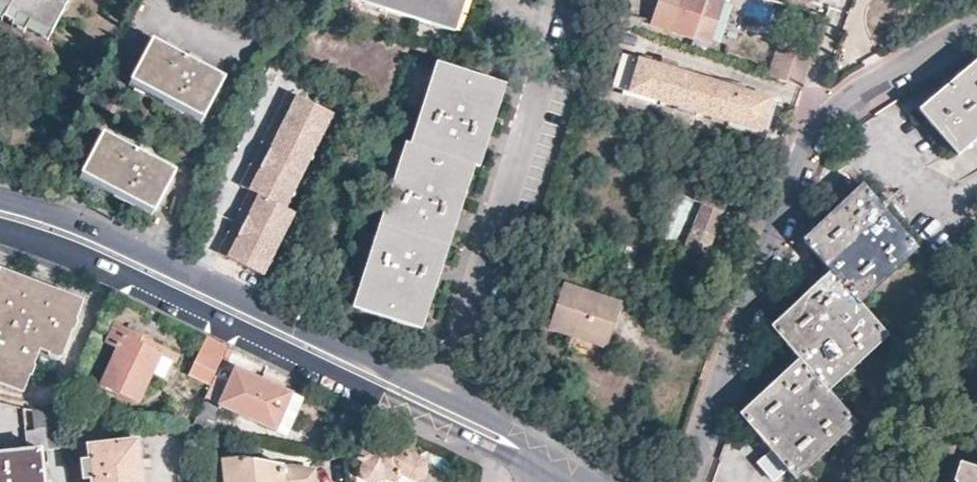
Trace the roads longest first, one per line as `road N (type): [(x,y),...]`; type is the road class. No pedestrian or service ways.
road 1 (tertiary): [(540,459),(446,389),(70,216),(0,199)]
road 2 (tertiary): [(0,225),(93,257),(442,423),(540,459)]
road 3 (residential): [(976,24),(846,97),(807,141),(687,481)]

